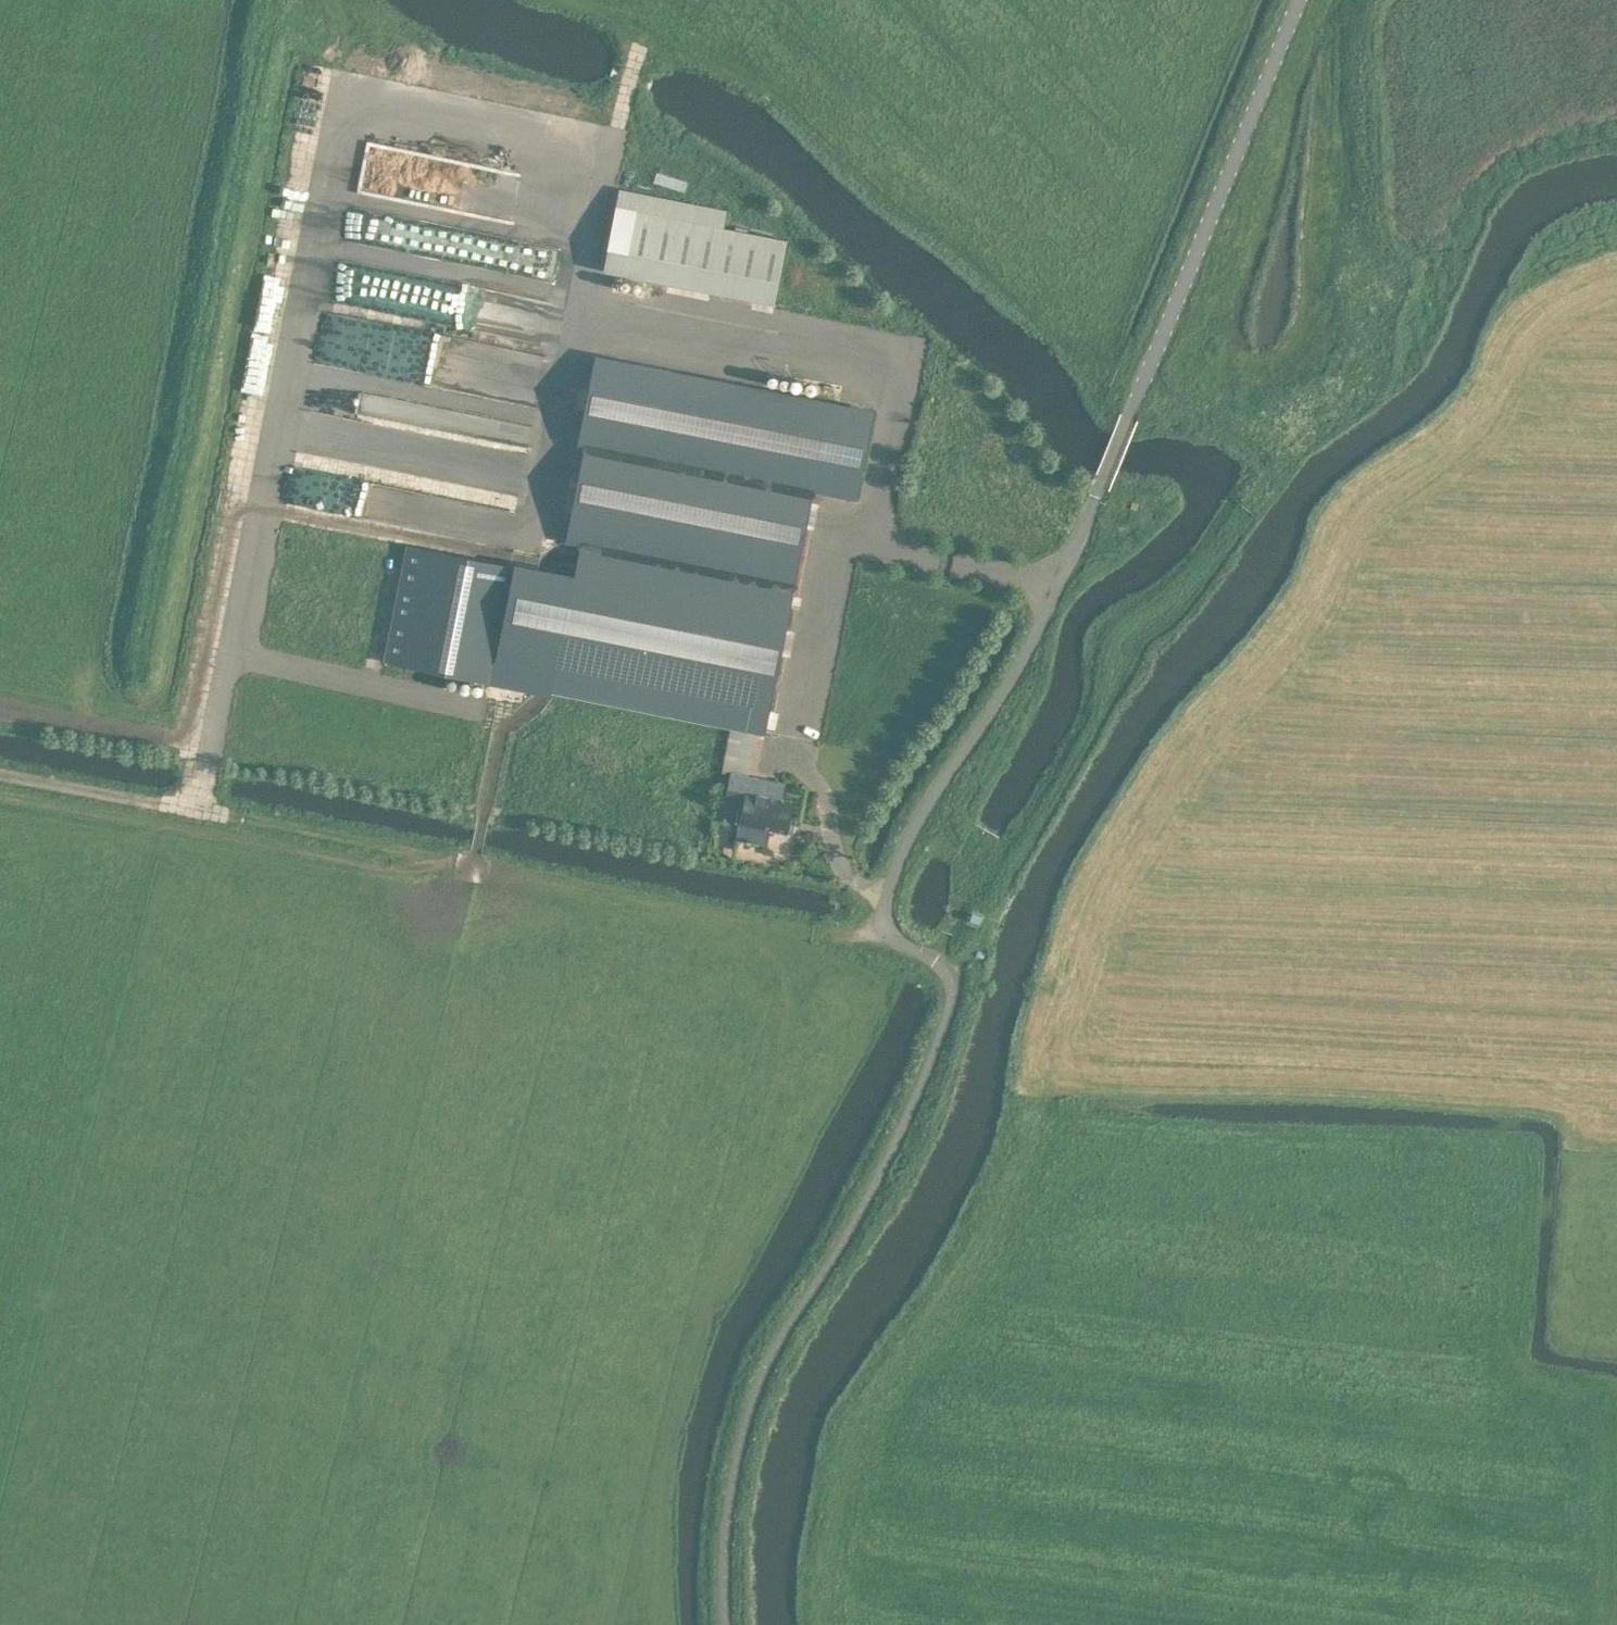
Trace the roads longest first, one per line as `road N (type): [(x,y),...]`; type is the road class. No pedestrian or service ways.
road 1 (unclassified): [(1299,0),(1055,592),(1010,682),(918,819),(888,888),(884,911),(891,933)]
road 2 (track): [(891,933),(759,924),(198,808)]
road 3 (track): [(275,427),(544,481)]
road 4 (track): [(288,364),(556,421)]
road 5 (track): [(591,234),(328,181)]
road 6 (track): [(198,808),(0,773)]
road 7 (track): [(504,692),(472,862)]

